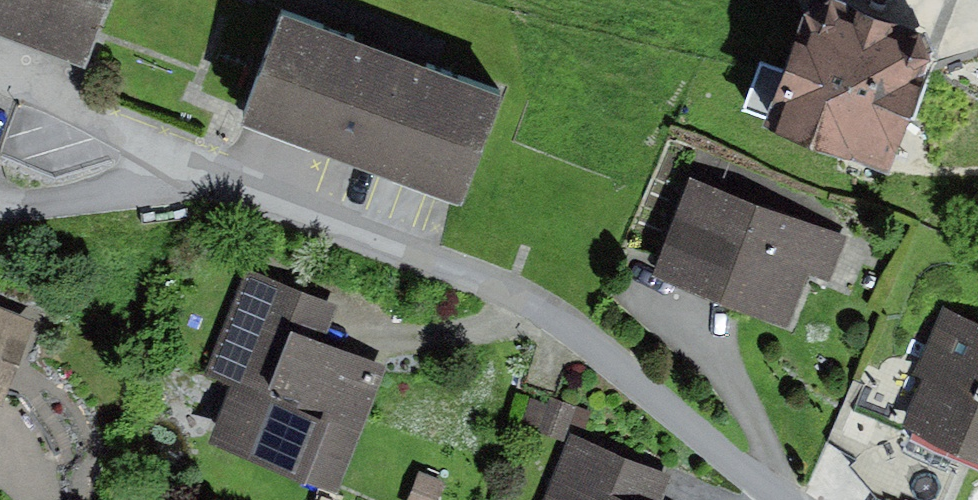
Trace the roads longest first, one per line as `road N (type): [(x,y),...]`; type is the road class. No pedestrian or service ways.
road 1 (residential): [(781,499),(572,325),(431,257),(0,79)]

